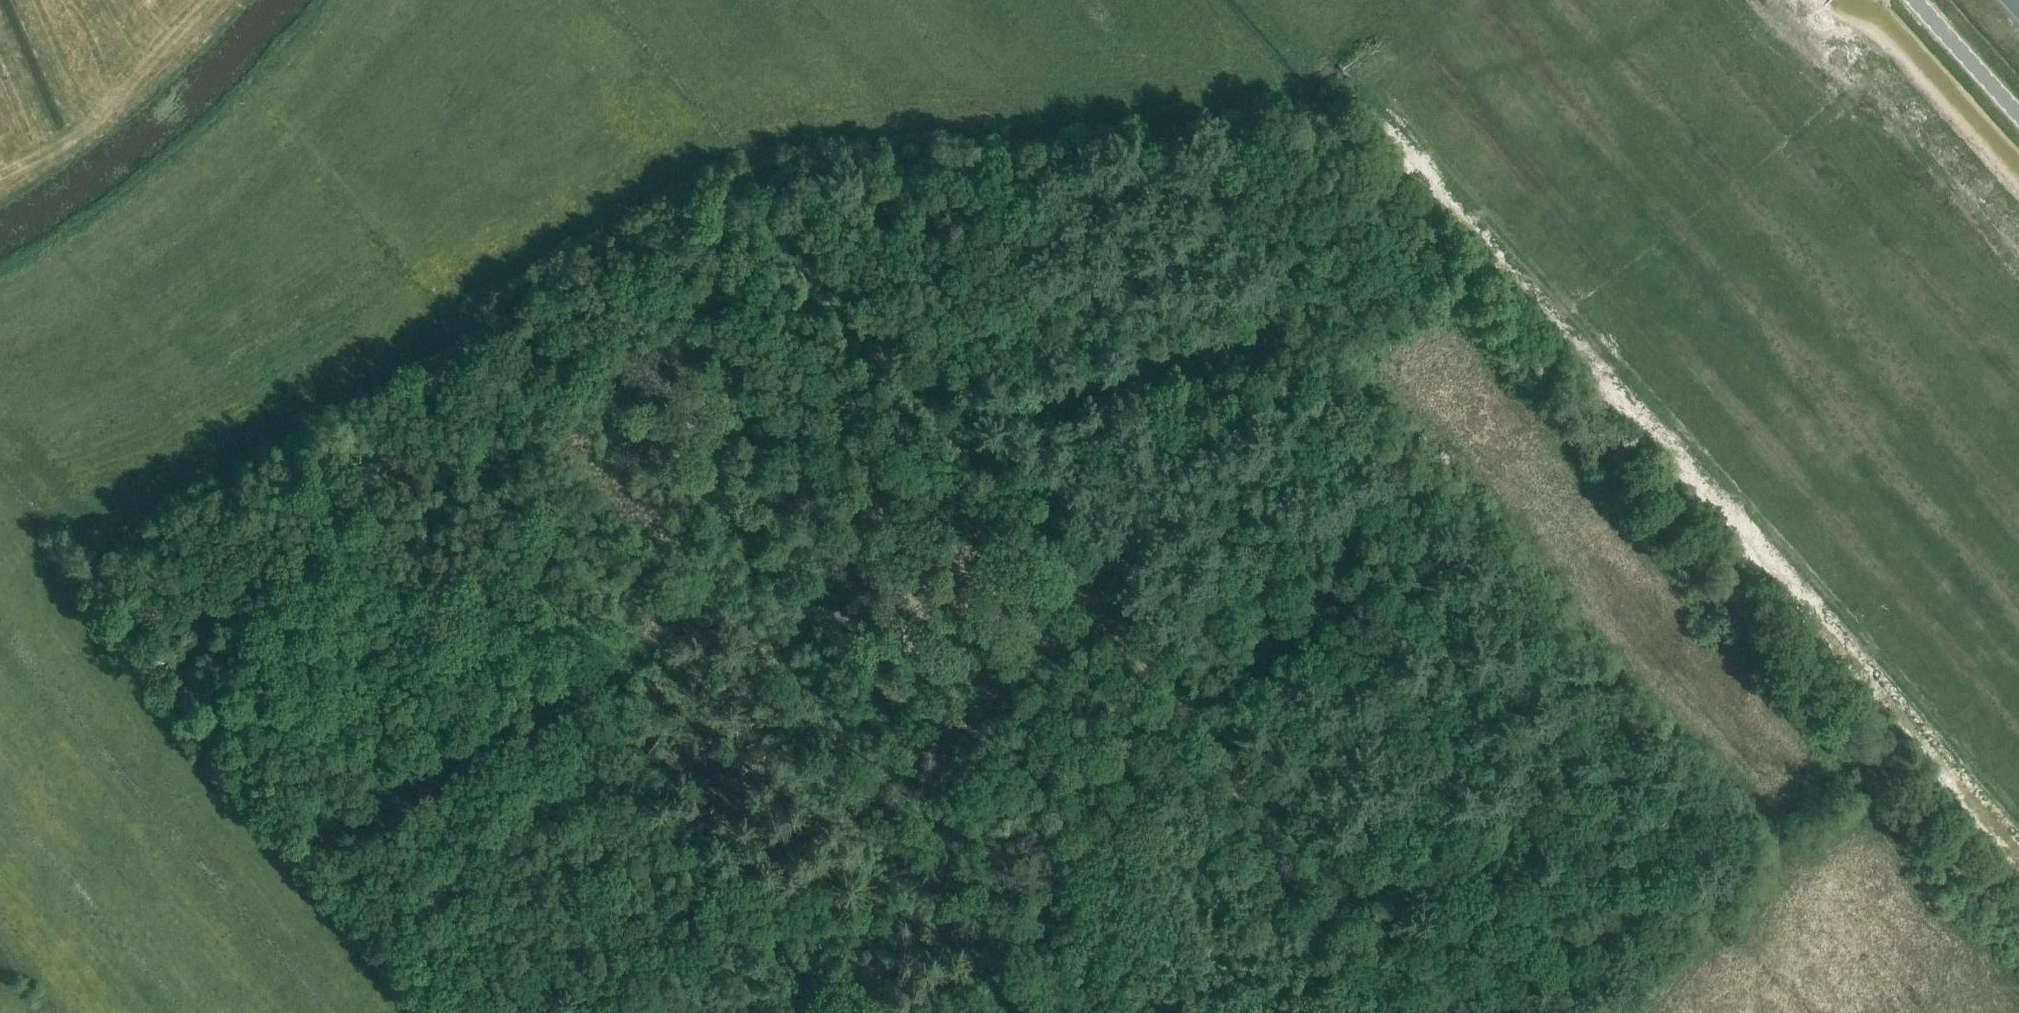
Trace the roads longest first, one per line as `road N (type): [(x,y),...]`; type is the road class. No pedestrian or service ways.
road 1 (track): [(1154,1012),(1124,938),(1070,860),(846,614),(680,457),(557,383),(449,336)]
road 2 (unclassified): [(2018,116),(1913,0)]

